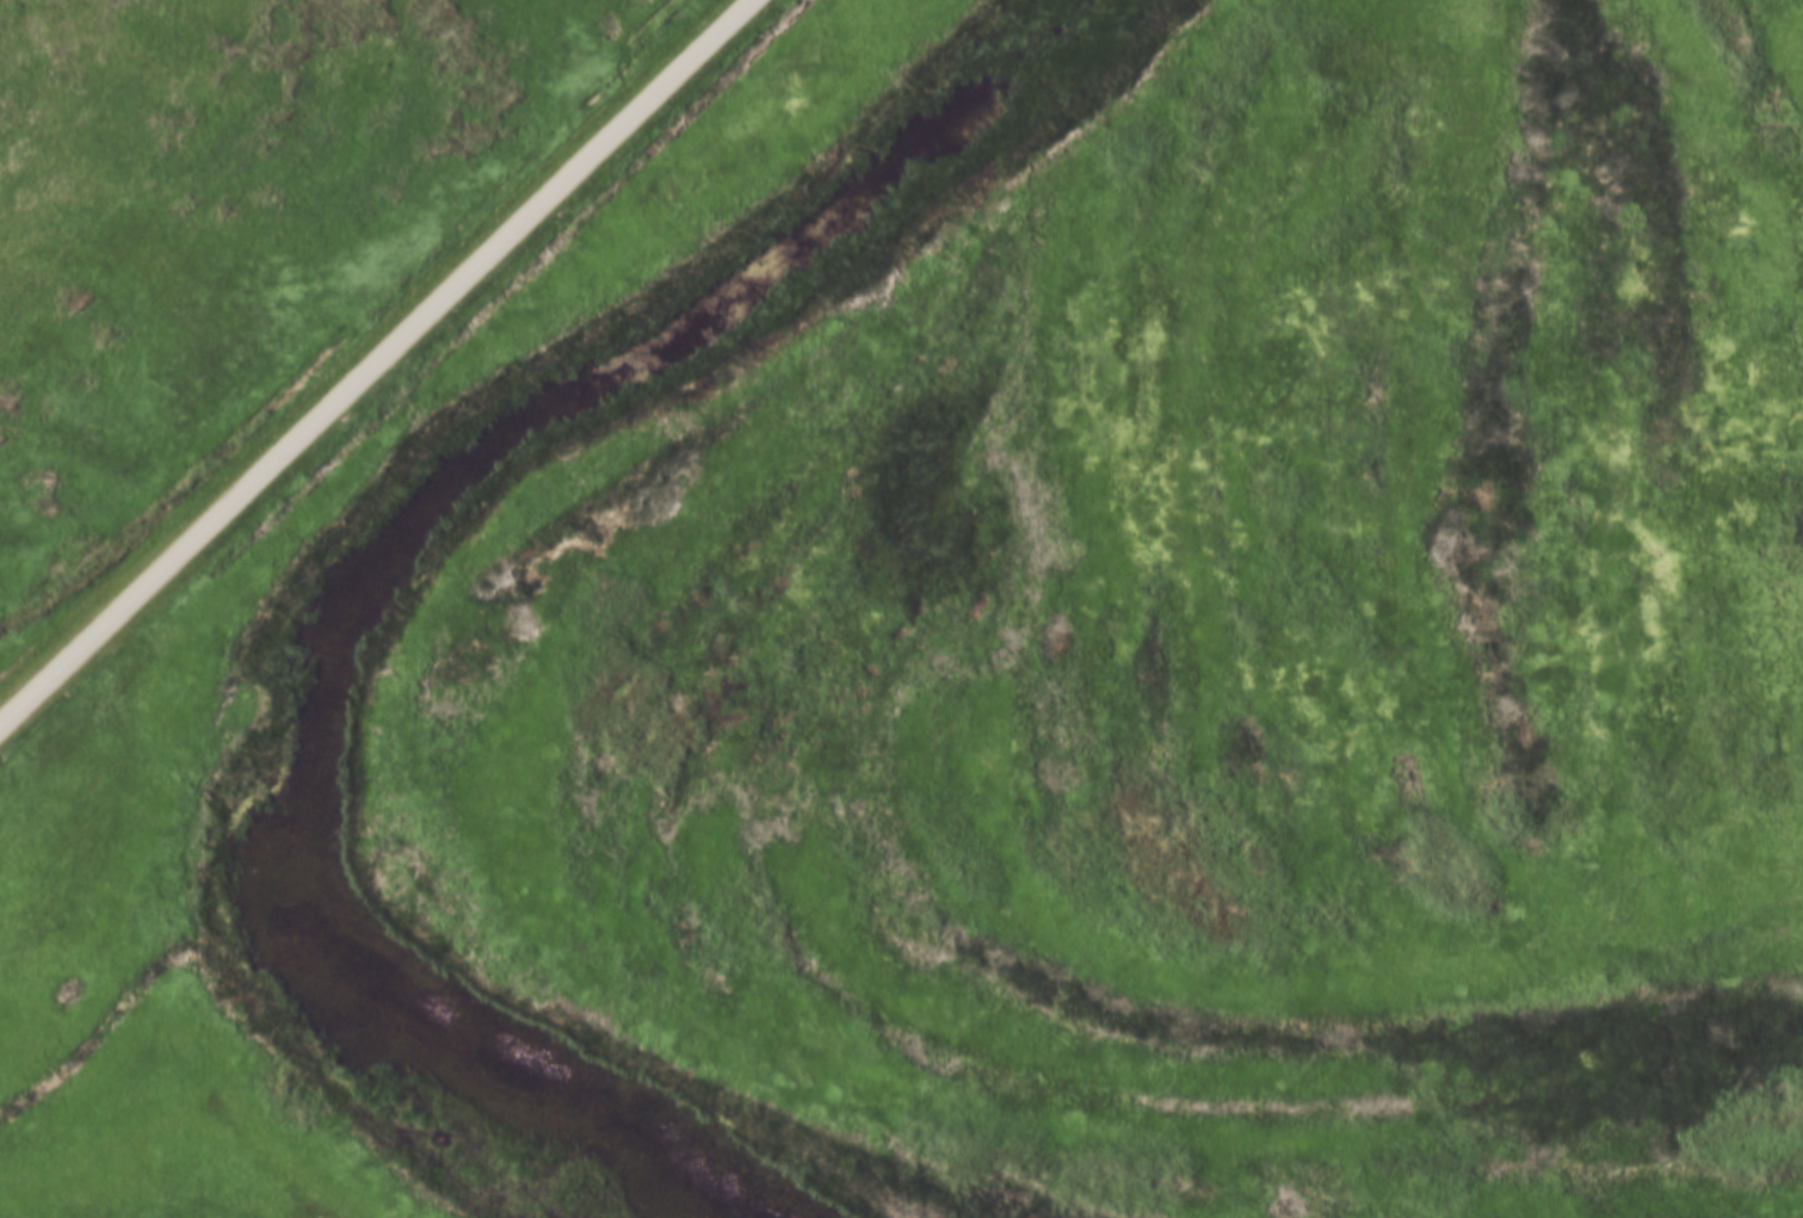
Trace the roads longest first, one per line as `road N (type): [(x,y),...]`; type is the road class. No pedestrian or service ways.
road 1 (residential): [(747,0),(0,722)]

